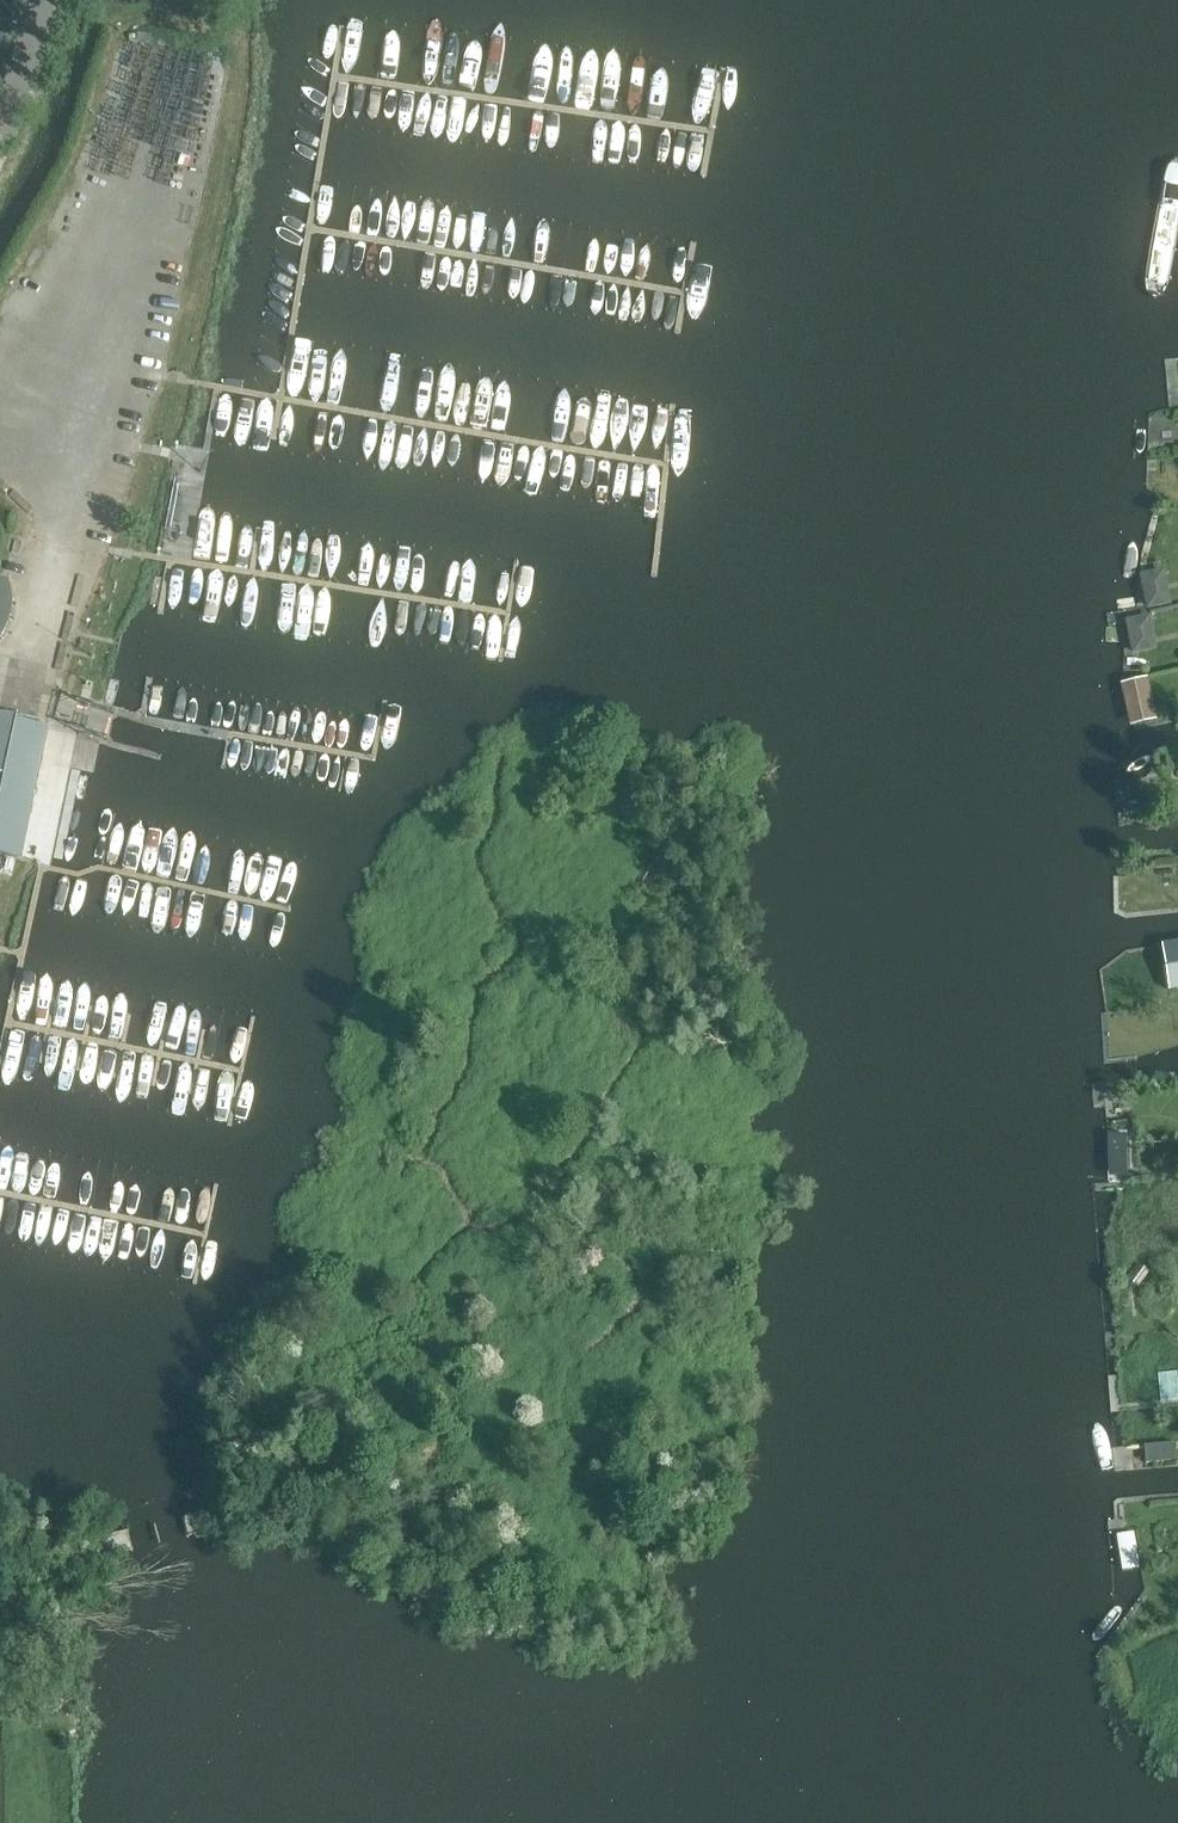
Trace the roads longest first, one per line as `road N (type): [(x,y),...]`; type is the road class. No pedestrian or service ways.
road 1 (unclassified): [(0,135),(41,0)]

